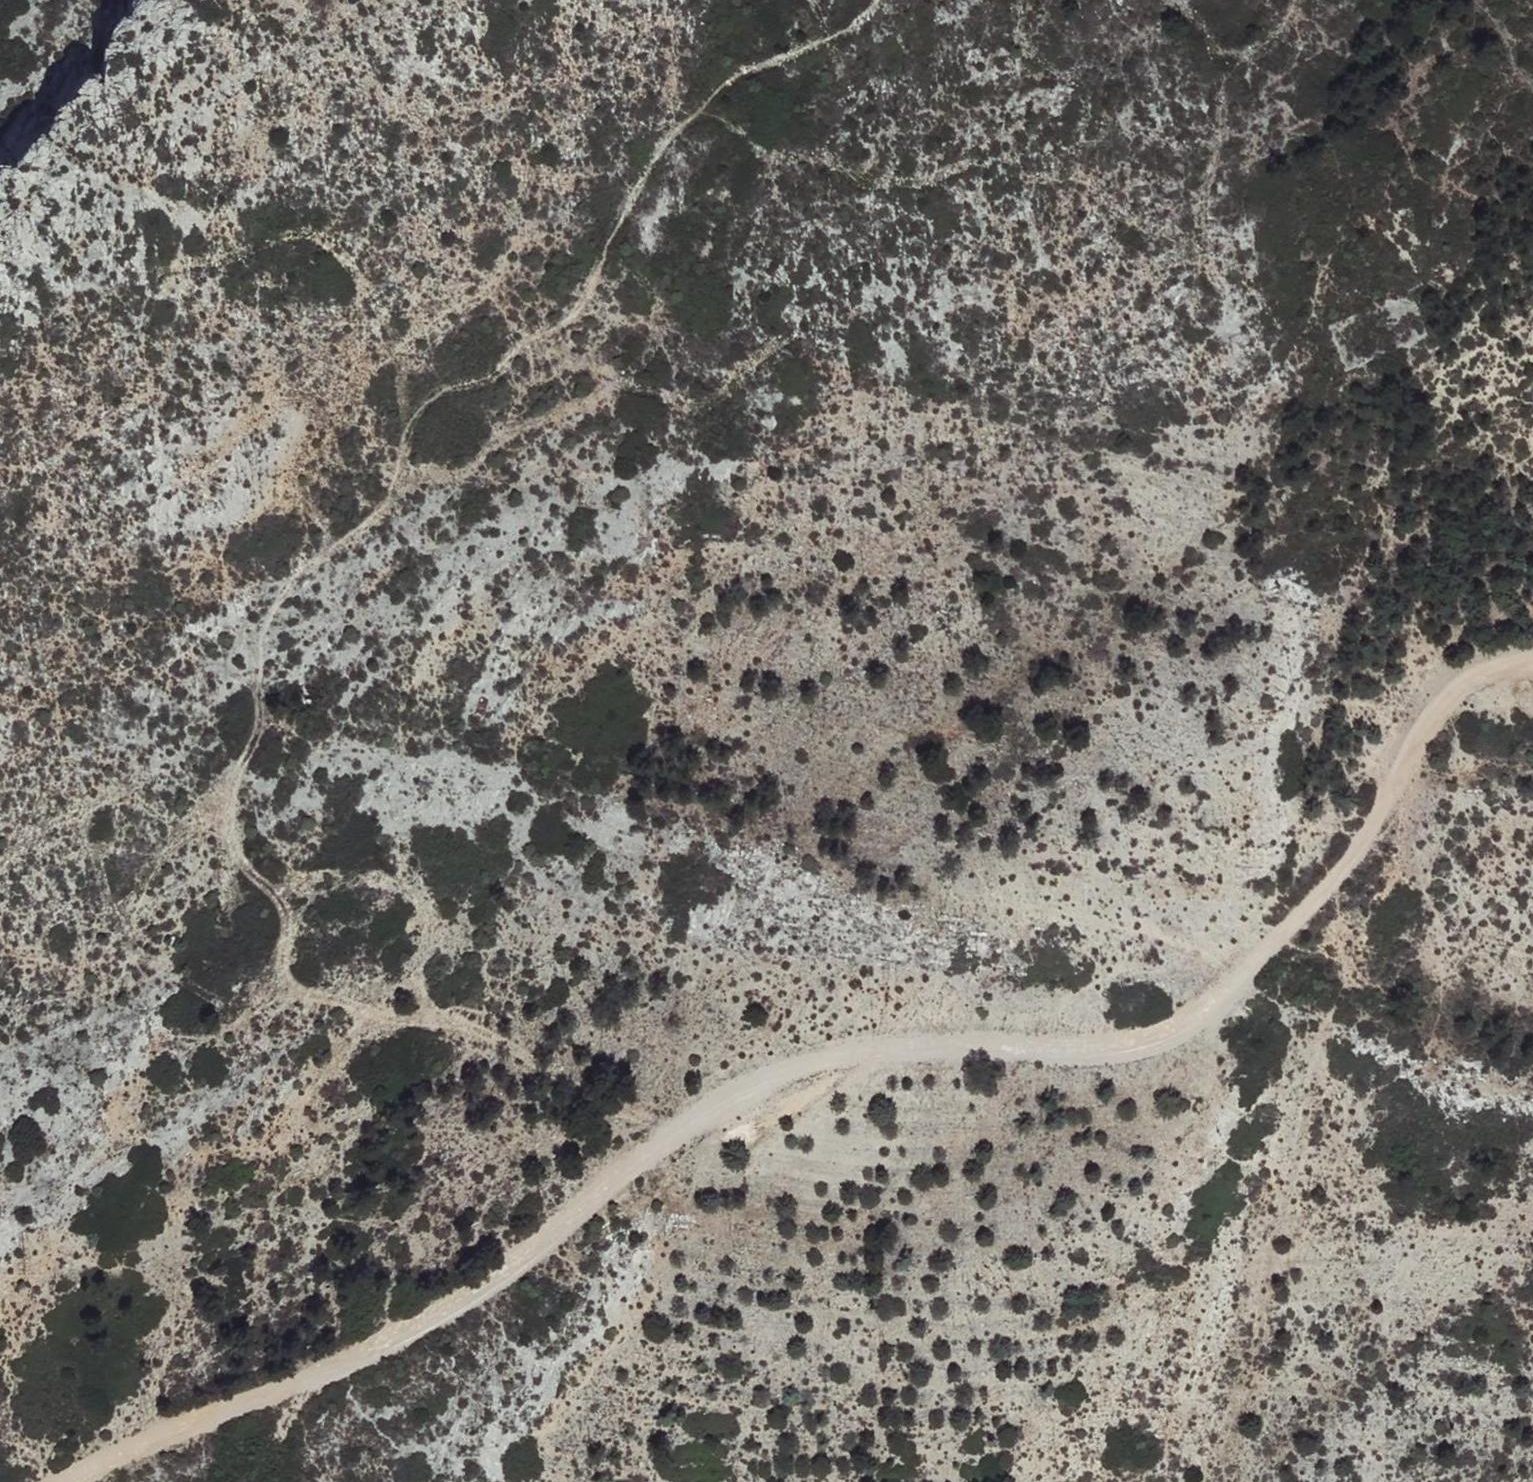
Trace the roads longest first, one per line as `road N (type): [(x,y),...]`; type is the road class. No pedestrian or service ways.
road 1 (track): [(69,1481),(408,1341),(517,1273),(659,1147),(795,1068),(881,1053),(1127,1052),(1210,1020),(1357,866),(1452,704),(1532,671)]

